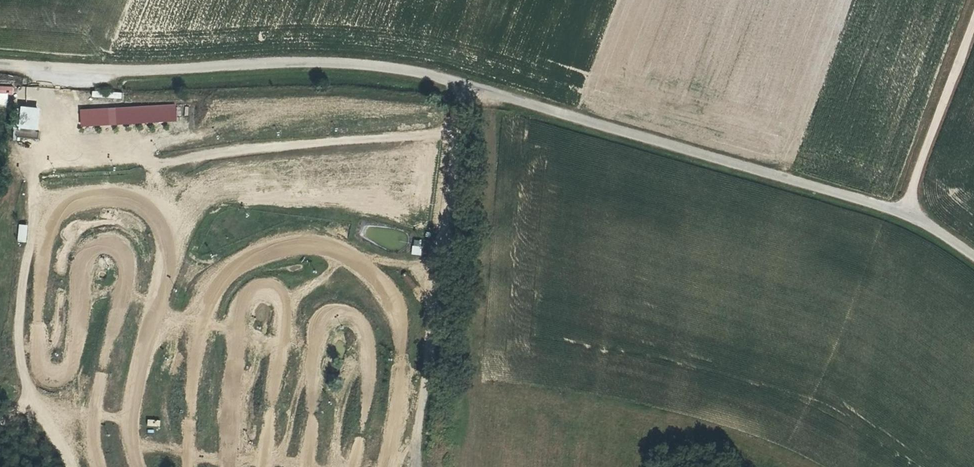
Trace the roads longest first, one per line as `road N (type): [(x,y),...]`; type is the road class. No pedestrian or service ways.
road 1 (unclassified): [(0,68),(356,66),(452,82),(904,213),(973,255)]
road 2 (track): [(904,213),(973,38)]

